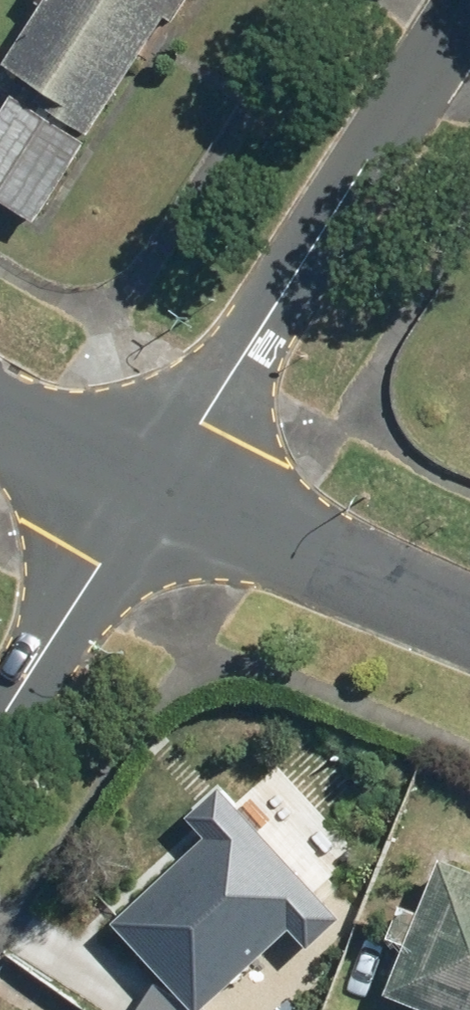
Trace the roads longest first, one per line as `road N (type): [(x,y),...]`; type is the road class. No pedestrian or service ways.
road 1 (residential): [(469,11),(157,492)]
road 2 (residential): [(469,619),(157,492)]
road 3 (residential): [(157,492),(0,728)]
road 4 (residential): [(157,492),(0,413)]

